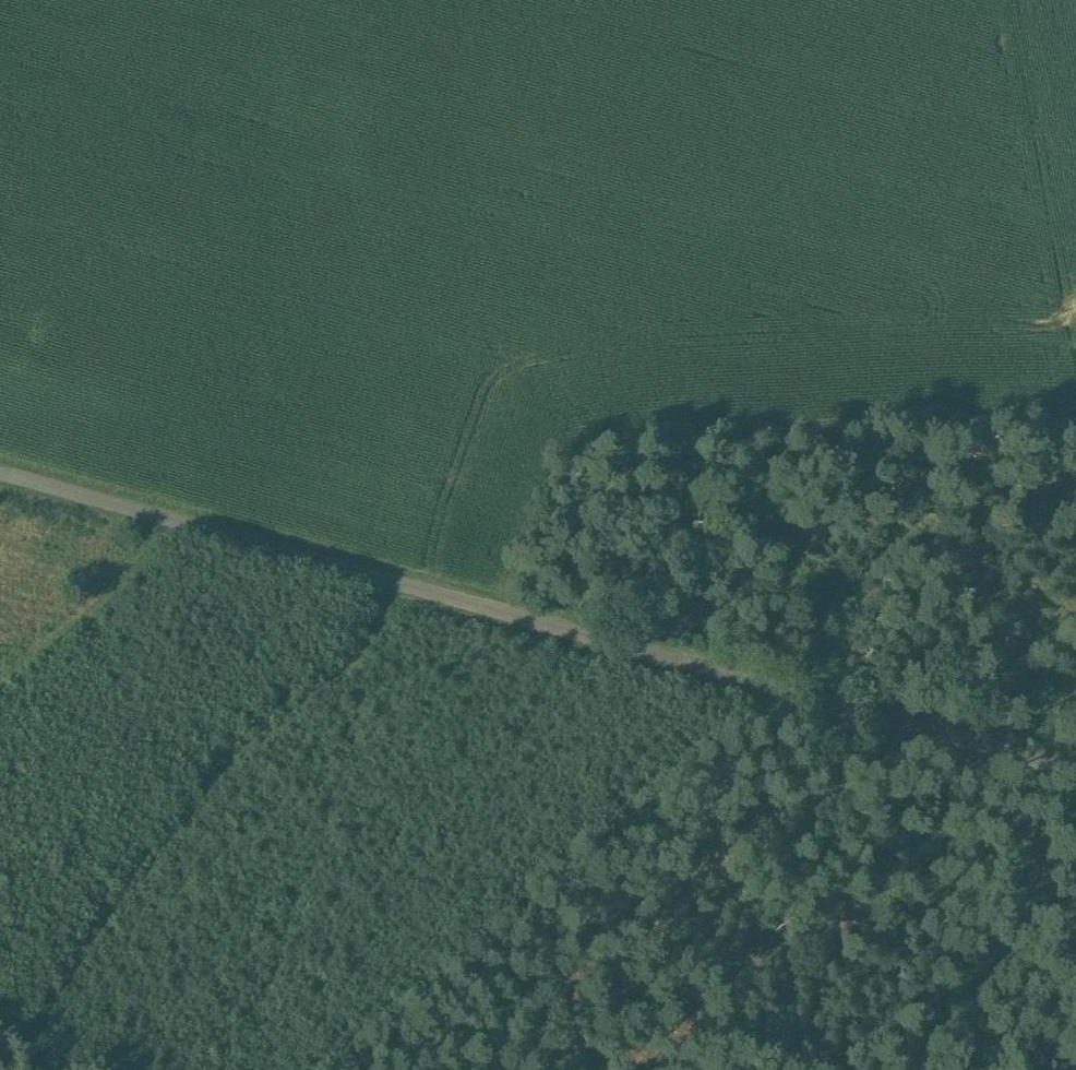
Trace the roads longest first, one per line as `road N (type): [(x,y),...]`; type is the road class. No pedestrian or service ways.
road 1 (unclassified): [(0,469),(1075,772)]

